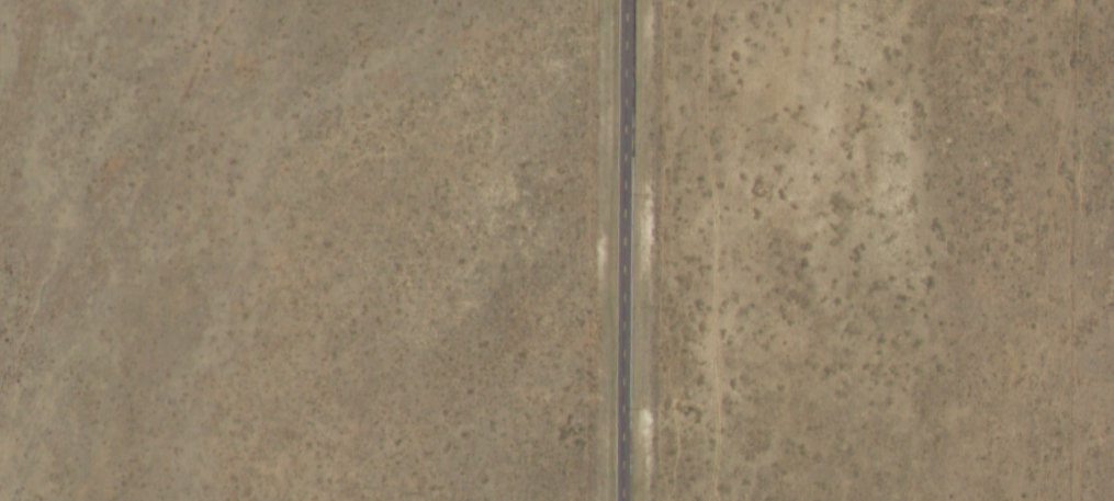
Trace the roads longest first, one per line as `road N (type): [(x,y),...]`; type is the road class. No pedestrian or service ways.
road 1 (secondary): [(619,500),(623,0)]

